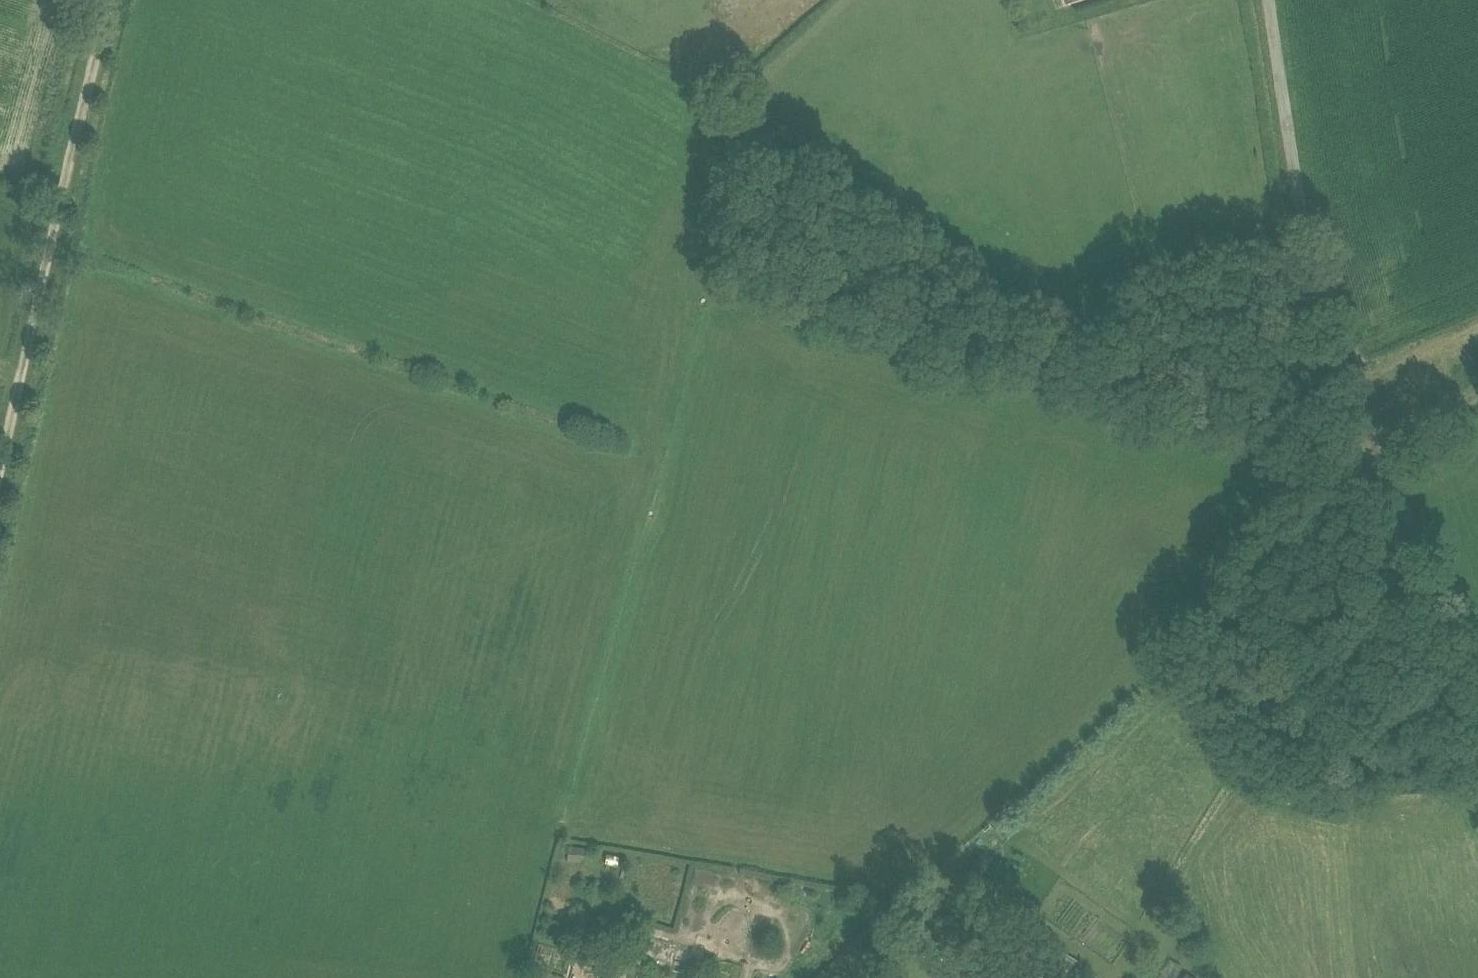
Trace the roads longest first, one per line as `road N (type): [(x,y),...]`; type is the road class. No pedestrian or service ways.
road 1 (track): [(0,472),(107,0)]

